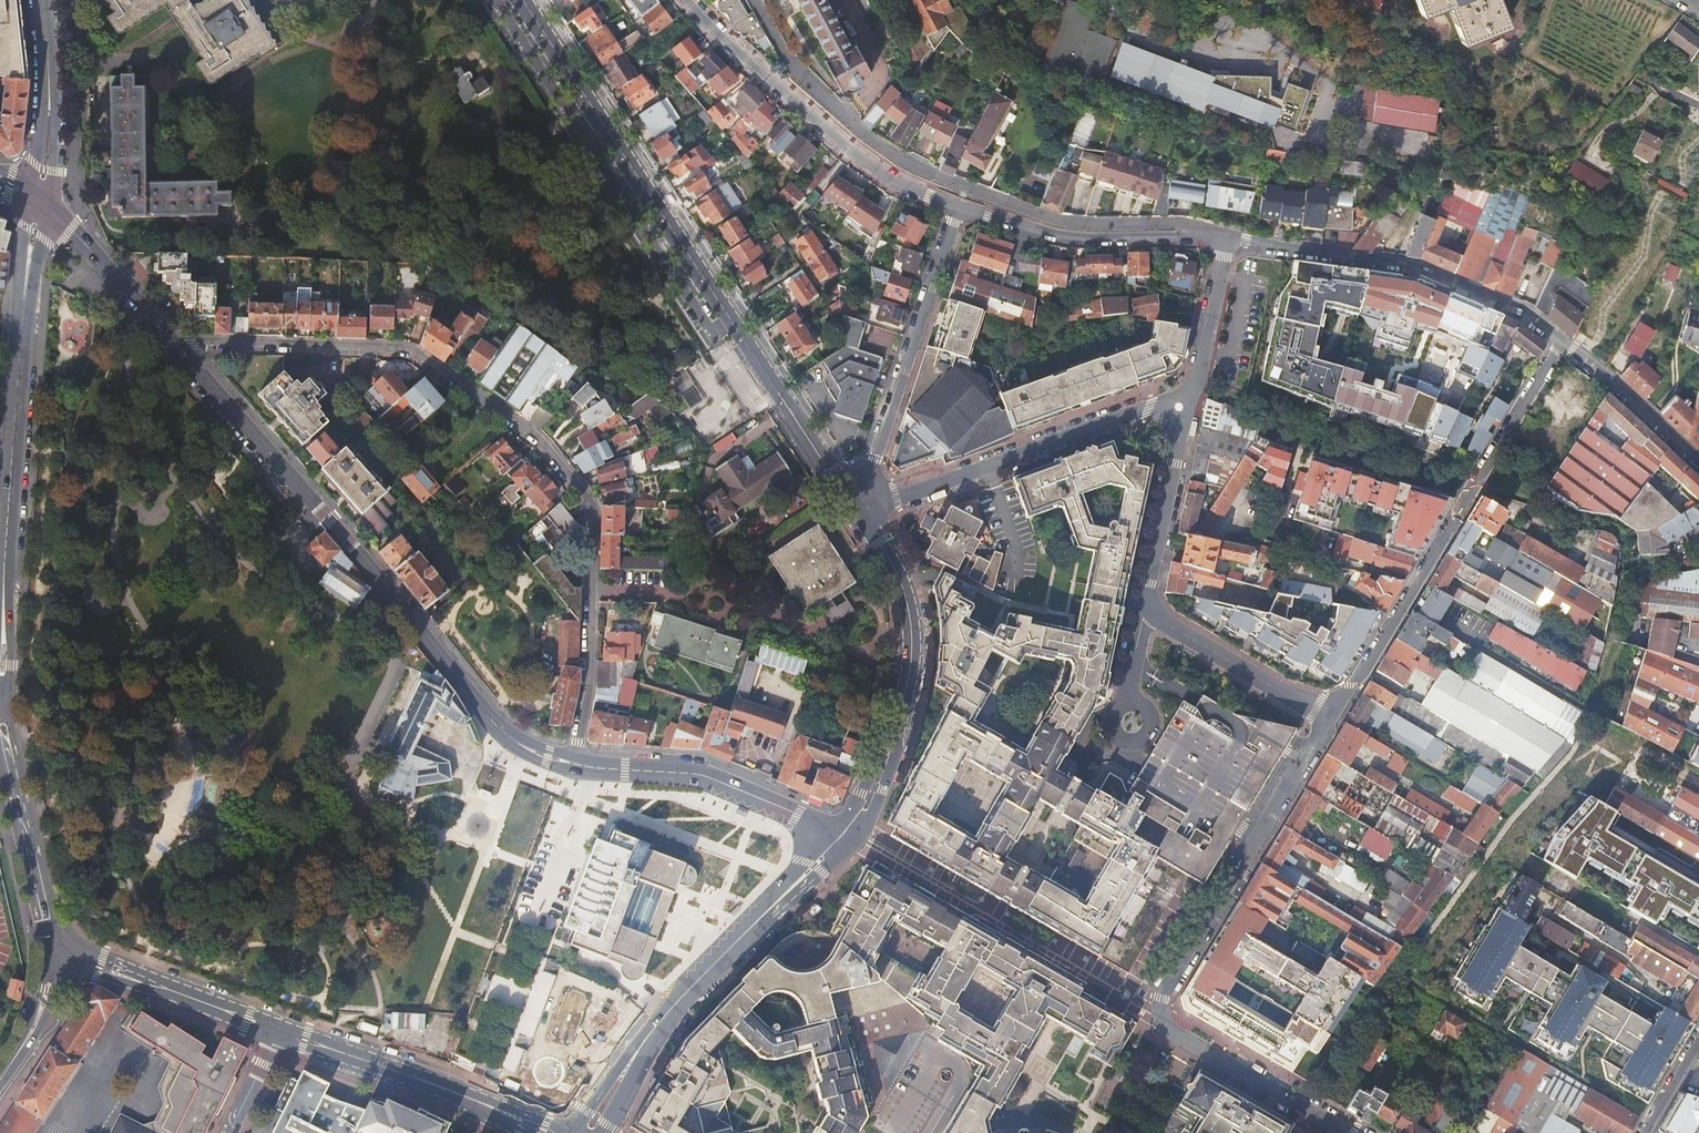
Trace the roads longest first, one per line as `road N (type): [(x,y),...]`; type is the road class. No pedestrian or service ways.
road 1 (unclassified): [(182,352),(216,341),(410,351),(541,442),(592,512),(588,682),(573,762)]
road 2 (secondary): [(522,0),(854,502)]
road 3 (tertiary): [(182,352),(502,730),(573,762)]
road 4 (residential): [(1562,341),(1330,720)]
road 5 (tertiary): [(23,316),(4,582),(4,732)]
road 6 (secondary): [(854,502),(900,581),(912,650),(876,786),(846,831)]
road 7 (residential): [(1228,236),(1409,265),(1520,310),(1562,341)]
road 8 (unclassified): [(689,0),(843,146),(894,182),(959,207)]
road 9 (unclassified): [(1179,407),(1148,409),(907,495),(854,502)]
road 10 (residential): [(1161,1013),(1162,998),(1330,720)]
road 11 (unclassified): [(854,502),(882,442),(959,207)]
road 12 (secondary): [(846,831),(641,1045)]
road 13 (secondary): [(549,1132),(281,1031)]
road 14 (tertiary): [(573,762),(707,776),(846,831)]
road 15 (unclassified): [(959,207),(1085,238),(1228,236)]
road 16 (secondary): [(63,954),(281,1031)]
road 17 (secondary): [(4,732),(63,954)]
road 18 (residential): [(1161,1013),(1166,1028),(1348,1132)]
road 19 (residential): [(1151,608),(1330,720)]
road 20 (tertiary): [(38,201),(182,352)]
road 21 (residential): [(1179,407),(1181,436),(1148,583),(1151,608)]
road 22 (tertiary): [(42,0),(49,130),(38,201)]
road 23 (residential): [(1562,341),(1698,462)]
road 24 (residential): [(1228,236),(1197,383),(1179,407)]
road 25 (tertiary): [(0,1081),(32,1032),(63,954)]

